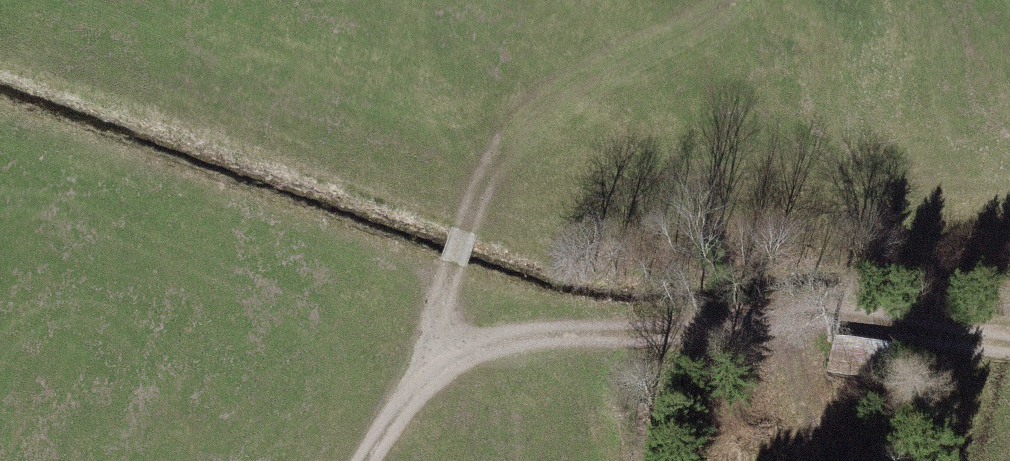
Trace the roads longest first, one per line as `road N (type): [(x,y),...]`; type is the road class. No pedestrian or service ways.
road 1 (track): [(1009,356),(857,325),(513,348),(423,390),(374,460)]
road 2 (track): [(497,157),(423,390)]
road 3 (track): [(497,157),(553,0)]

